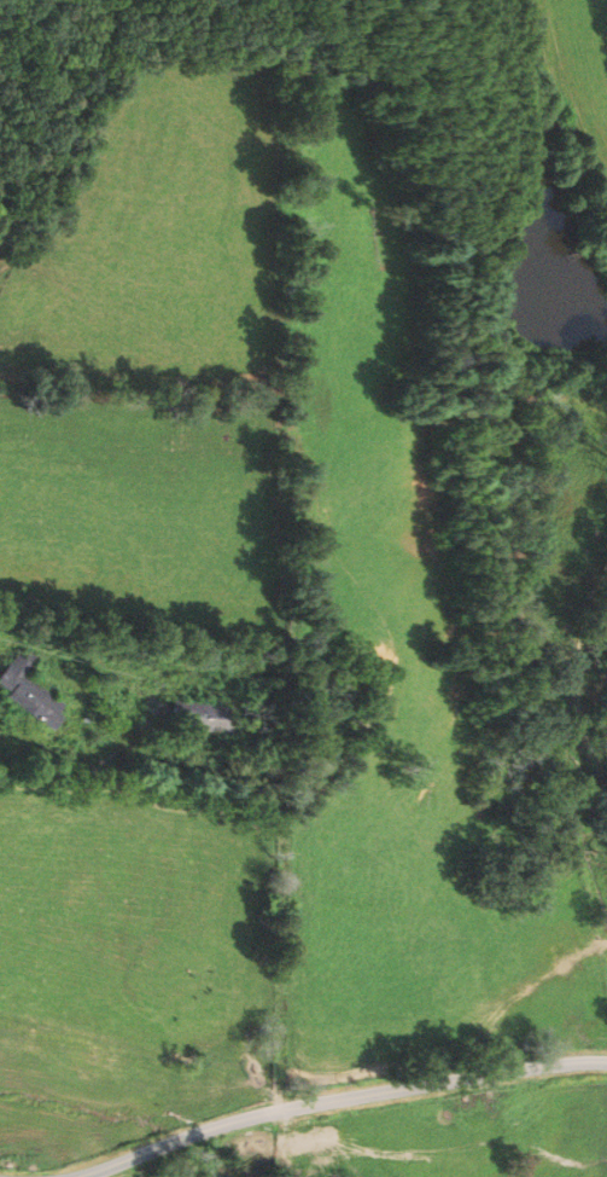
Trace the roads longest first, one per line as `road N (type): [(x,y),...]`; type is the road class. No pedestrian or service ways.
road 1 (tertiary): [(606,1061),(282,1108),(71,1176)]
road 2 (track): [(606,767),(582,736),(577,700),(583,610),(606,542)]

